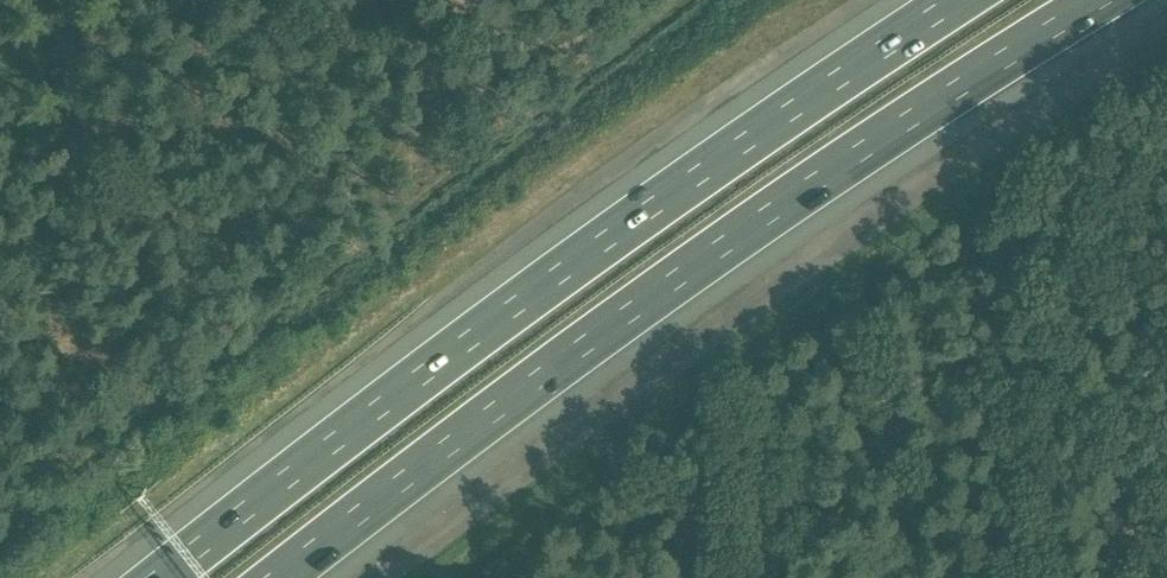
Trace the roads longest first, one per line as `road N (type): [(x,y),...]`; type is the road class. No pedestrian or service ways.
road 1 (motorway): [(278,577),(788,200),(1100,0)]
road 2 (motorway): [(957,0),(634,220),(159,577)]
road 3 (track): [(0,412),(108,349),(131,306),(123,0)]

